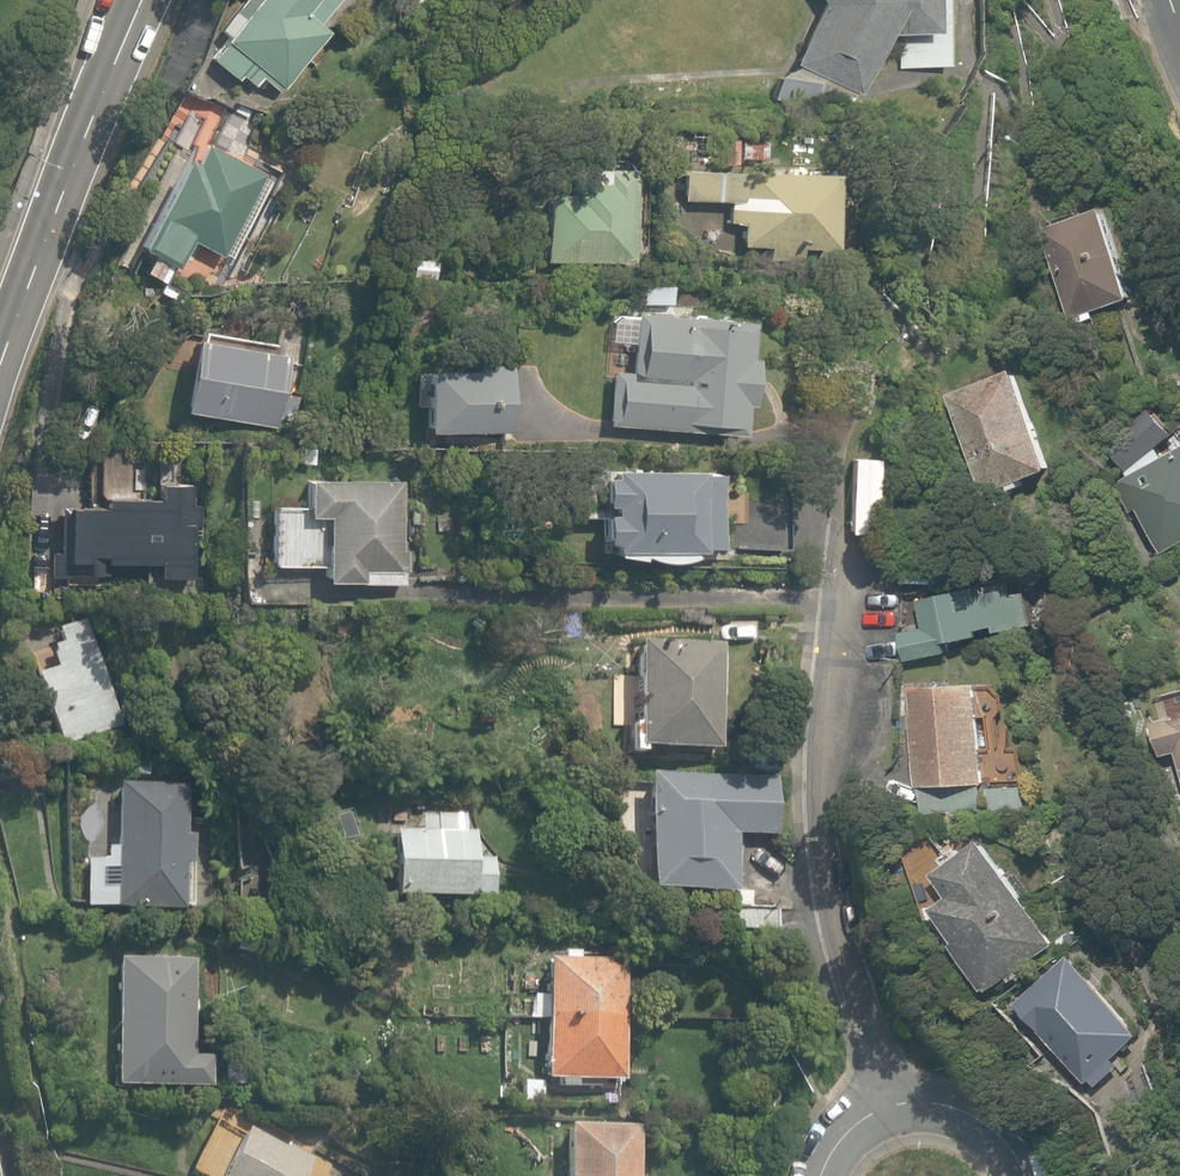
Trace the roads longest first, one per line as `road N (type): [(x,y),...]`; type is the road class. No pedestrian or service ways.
road 1 (residential): [(836,510),(817,826),(875,1111)]
road 2 (secondary): [(146,0),(38,251),(0,368)]
road 3 (residential): [(1013,1175),(1005,1158),(926,1109),(875,1111)]

